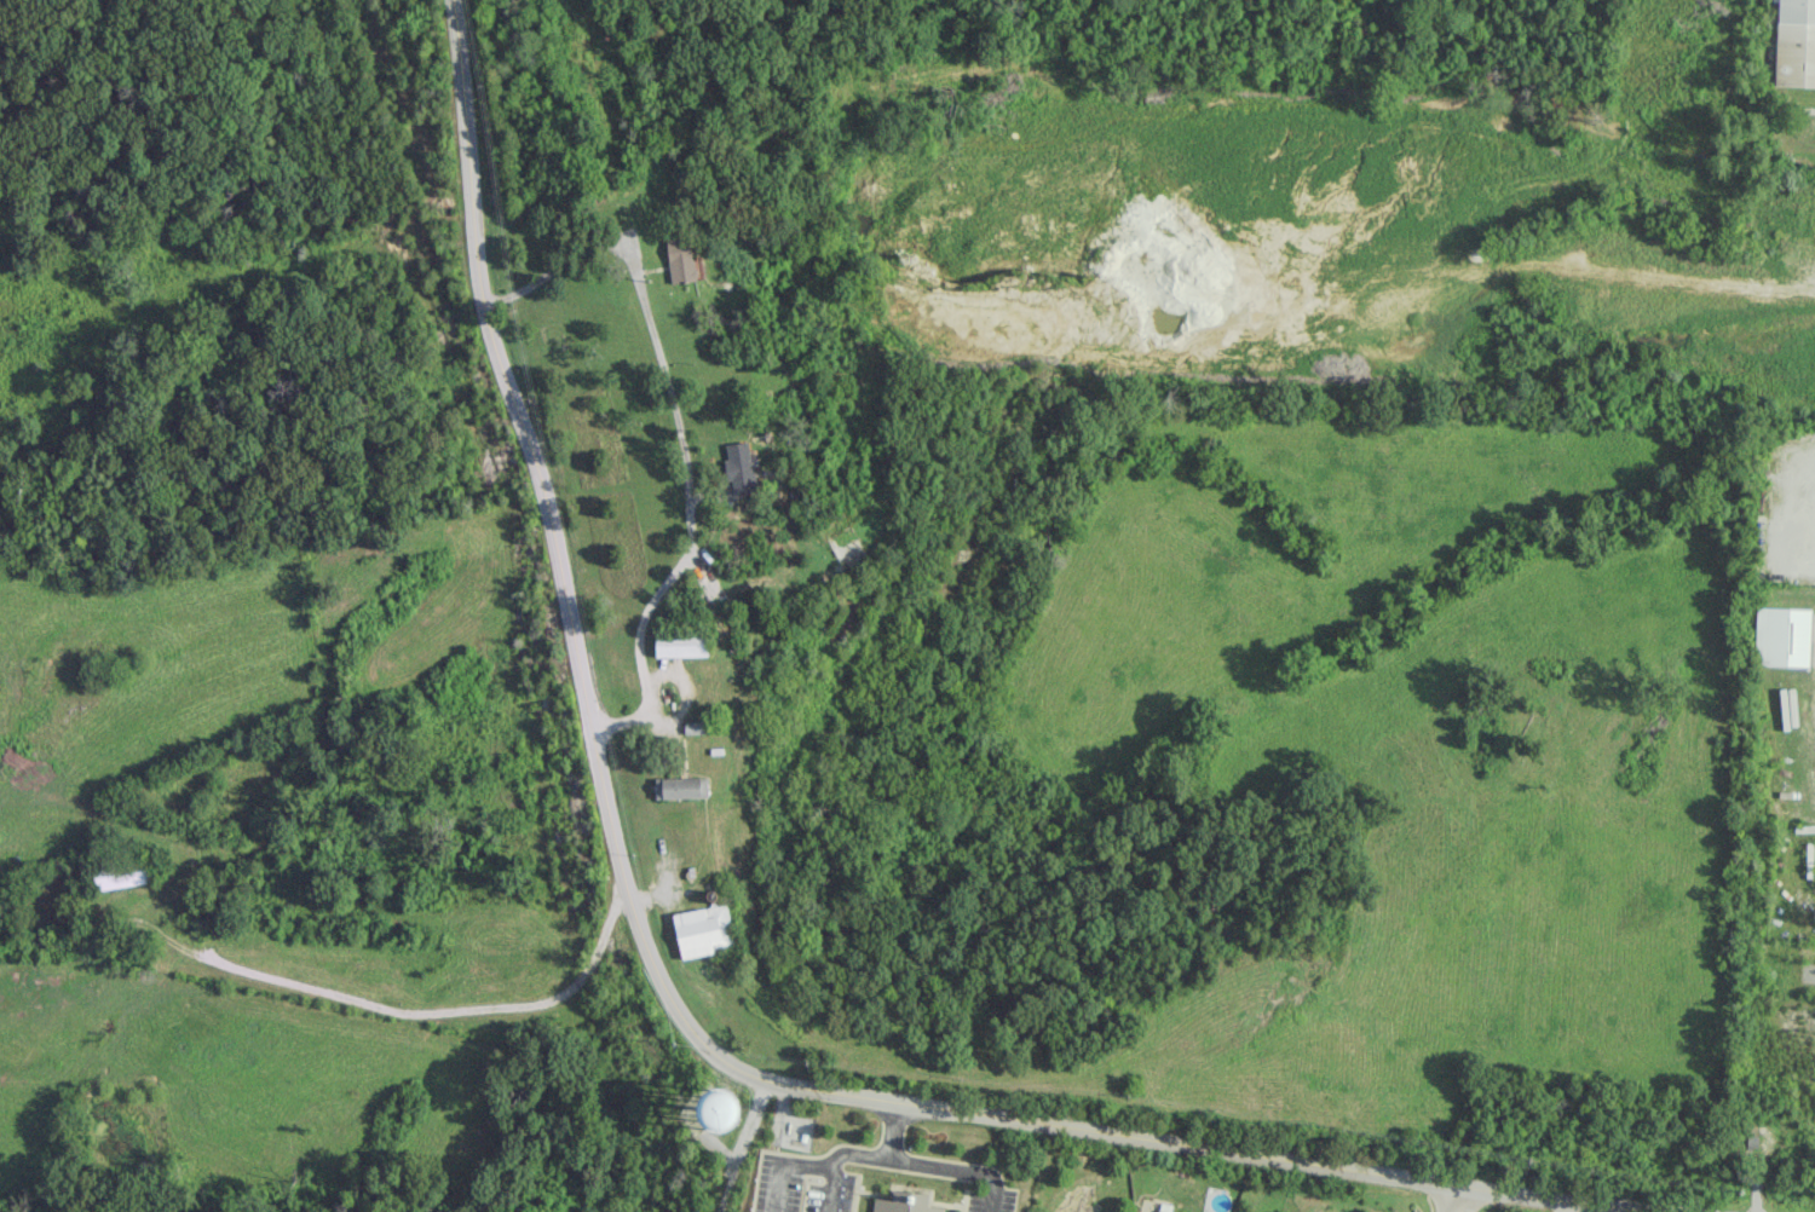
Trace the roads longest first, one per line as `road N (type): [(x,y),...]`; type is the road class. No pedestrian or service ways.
road 1 (residential): [(1635,1211),(768,1081),(725,1061),(687,1026),(657,977),(624,883),(538,474),(480,308),(450,0)]

